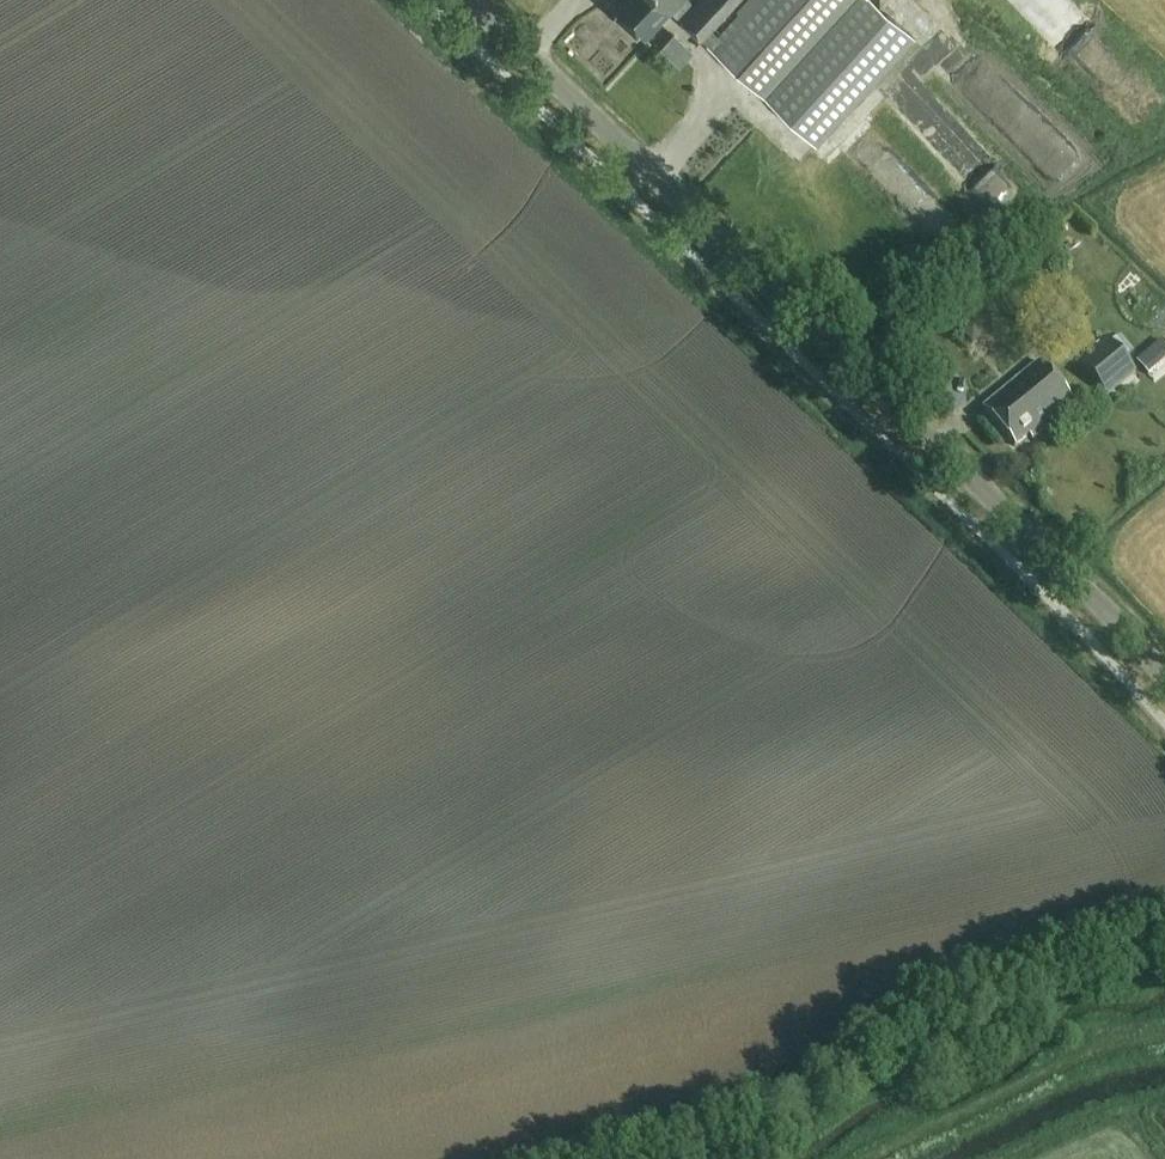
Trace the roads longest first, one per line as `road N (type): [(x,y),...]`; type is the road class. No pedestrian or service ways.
road 1 (tertiary): [(470,0),(1164,674)]

